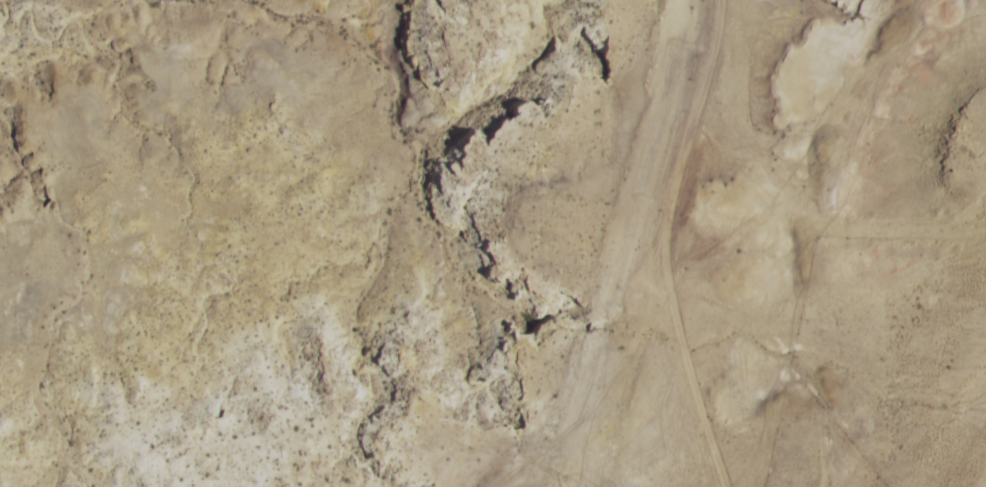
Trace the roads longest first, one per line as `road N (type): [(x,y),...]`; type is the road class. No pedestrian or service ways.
road 1 (track): [(735,486),(700,367),(672,75),(684,0)]

